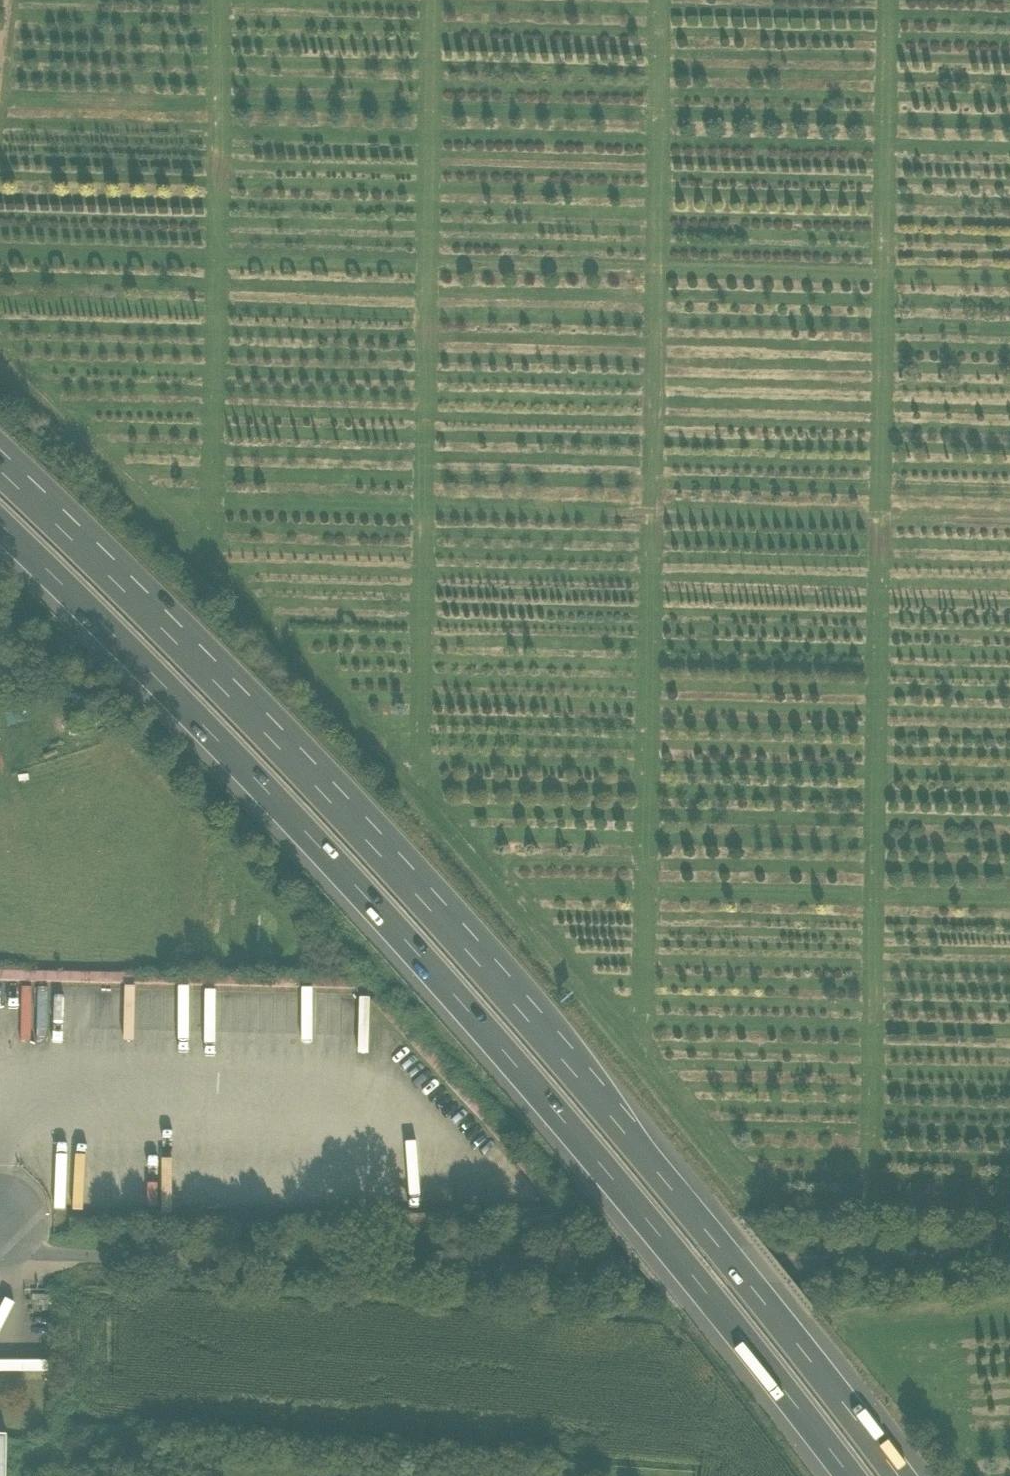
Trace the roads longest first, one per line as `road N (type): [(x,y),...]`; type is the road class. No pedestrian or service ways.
road 1 (motorway): [(898,1475),(539,1033),(324,798),(0,473)]
road 2 (motorway): [(0,528),(262,787),(480,1023),(855,1475)]
road 3 (unclassified): [(0,1257),(622,1269),(1009,1257)]

